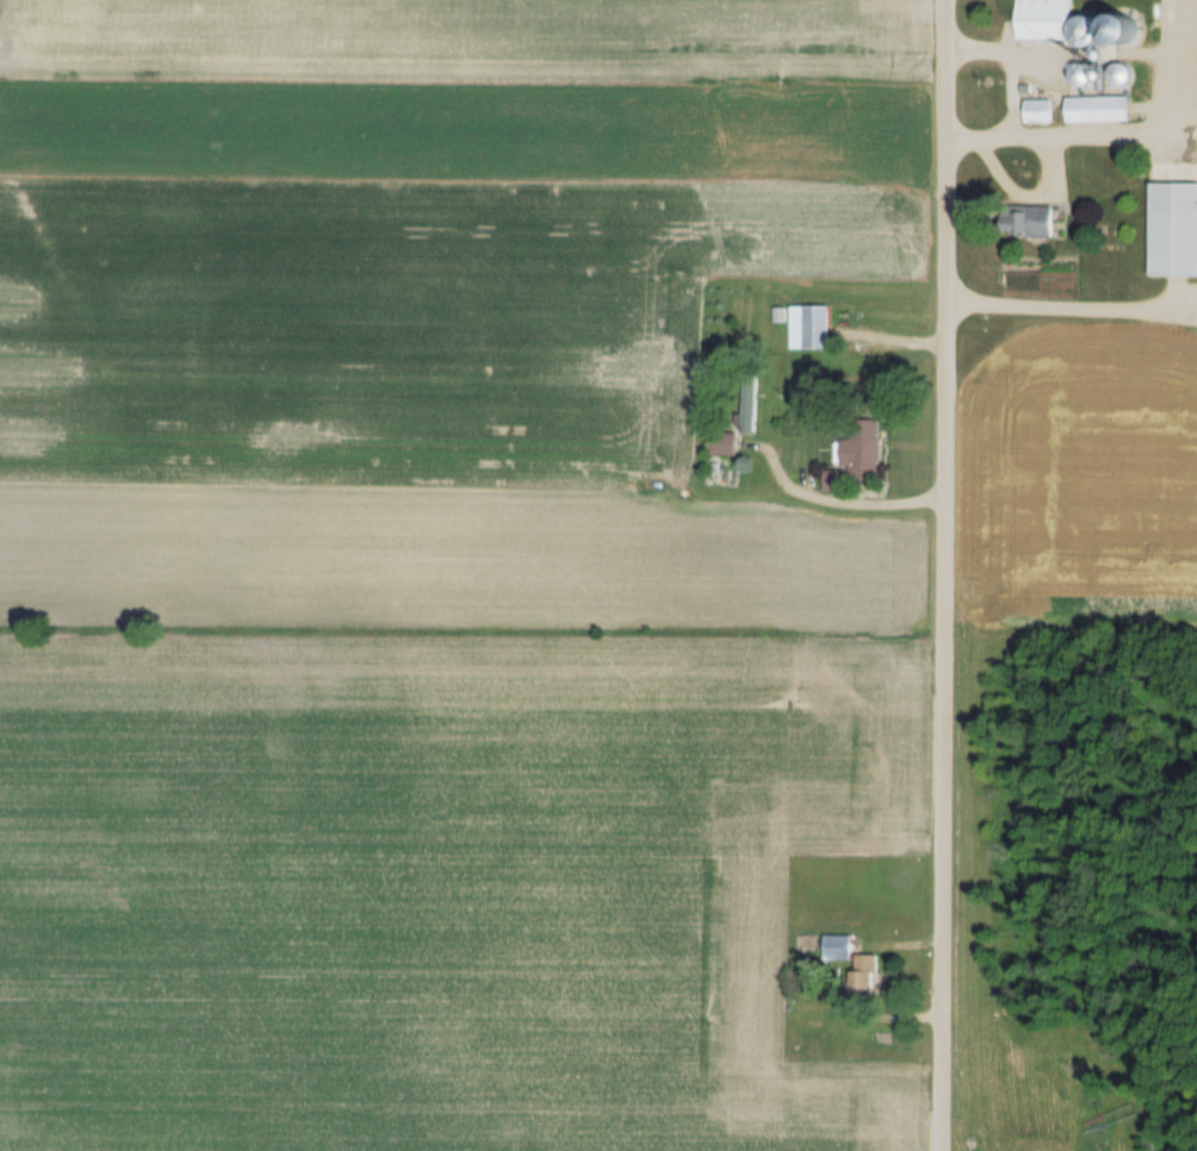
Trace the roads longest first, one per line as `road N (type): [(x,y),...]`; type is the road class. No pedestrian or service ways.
road 1 (residential): [(938,1150),(944,0)]

